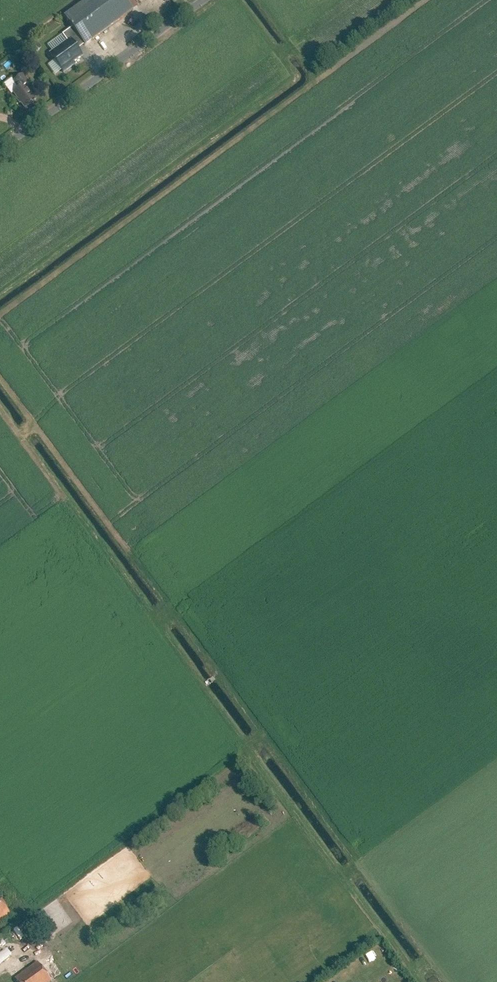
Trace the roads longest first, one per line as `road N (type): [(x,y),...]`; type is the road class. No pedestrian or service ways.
road 1 (unclassified): [(0,149),(202,0)]

